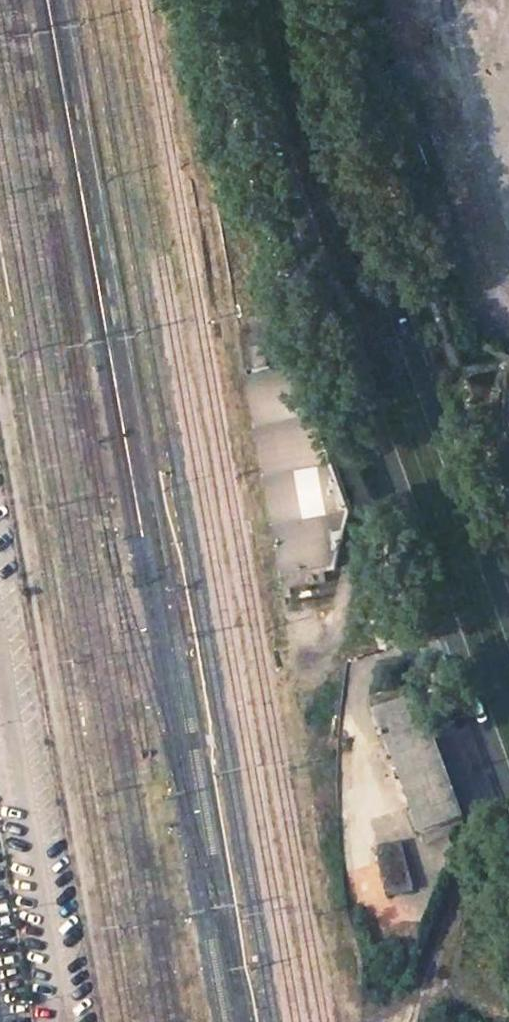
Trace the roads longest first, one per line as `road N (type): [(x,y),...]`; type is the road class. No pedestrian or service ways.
road 1 (tertiary): [(246,0),(313,237),(508,772)]
road 2 (tertiary): [(508,623),(359,218),(299,0)]

